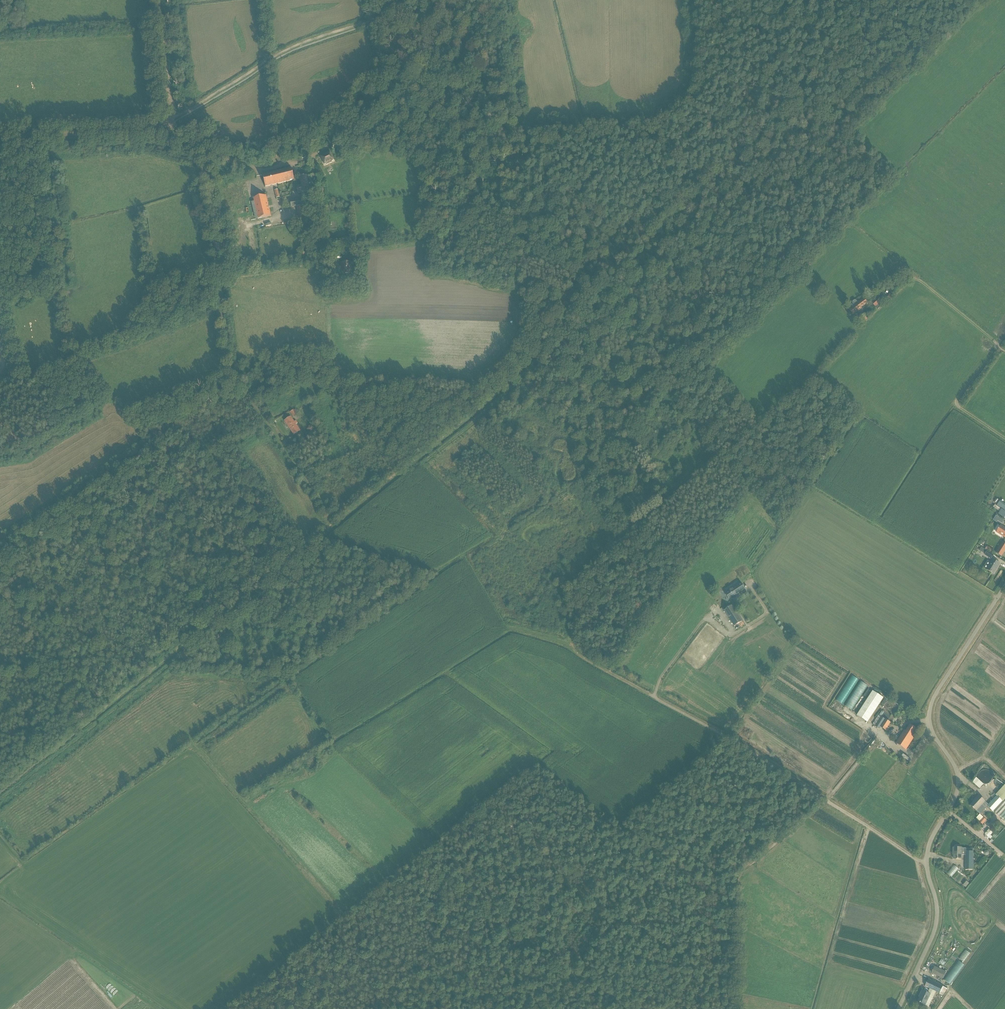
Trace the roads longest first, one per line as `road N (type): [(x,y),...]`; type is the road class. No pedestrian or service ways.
road 1 (unclassified): [(899,1008),(935,928),(927,855),(958,789),(957,770),(932,731),(930,706),(1004,586)]
road 2 (track): [(926,864),(660,703)]
road 3 (track): [(312,154),(361,122),(463,0)]
road 4 (unclassified): [(0,137),(140,132),(174,118)]
road 5 (track): [(338,910),(226,1008)]
road 6 (track): [(269,58),(402,0)]

